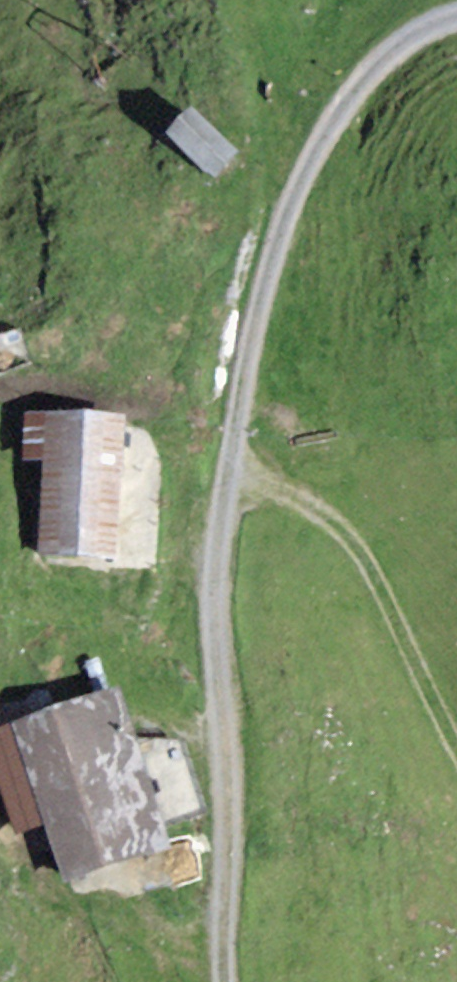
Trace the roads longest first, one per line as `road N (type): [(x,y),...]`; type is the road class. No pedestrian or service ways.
road 1 (track): [(224,981),(227,800),(218,589),(263,282),(295,190),(353,92),(408,38),(456,16)]
road 2 (track): [(456,748),(357,543),(305,502),(229,473)]
road 3 (track): [(0,423),(46,404),(108,406),(234,439)]

